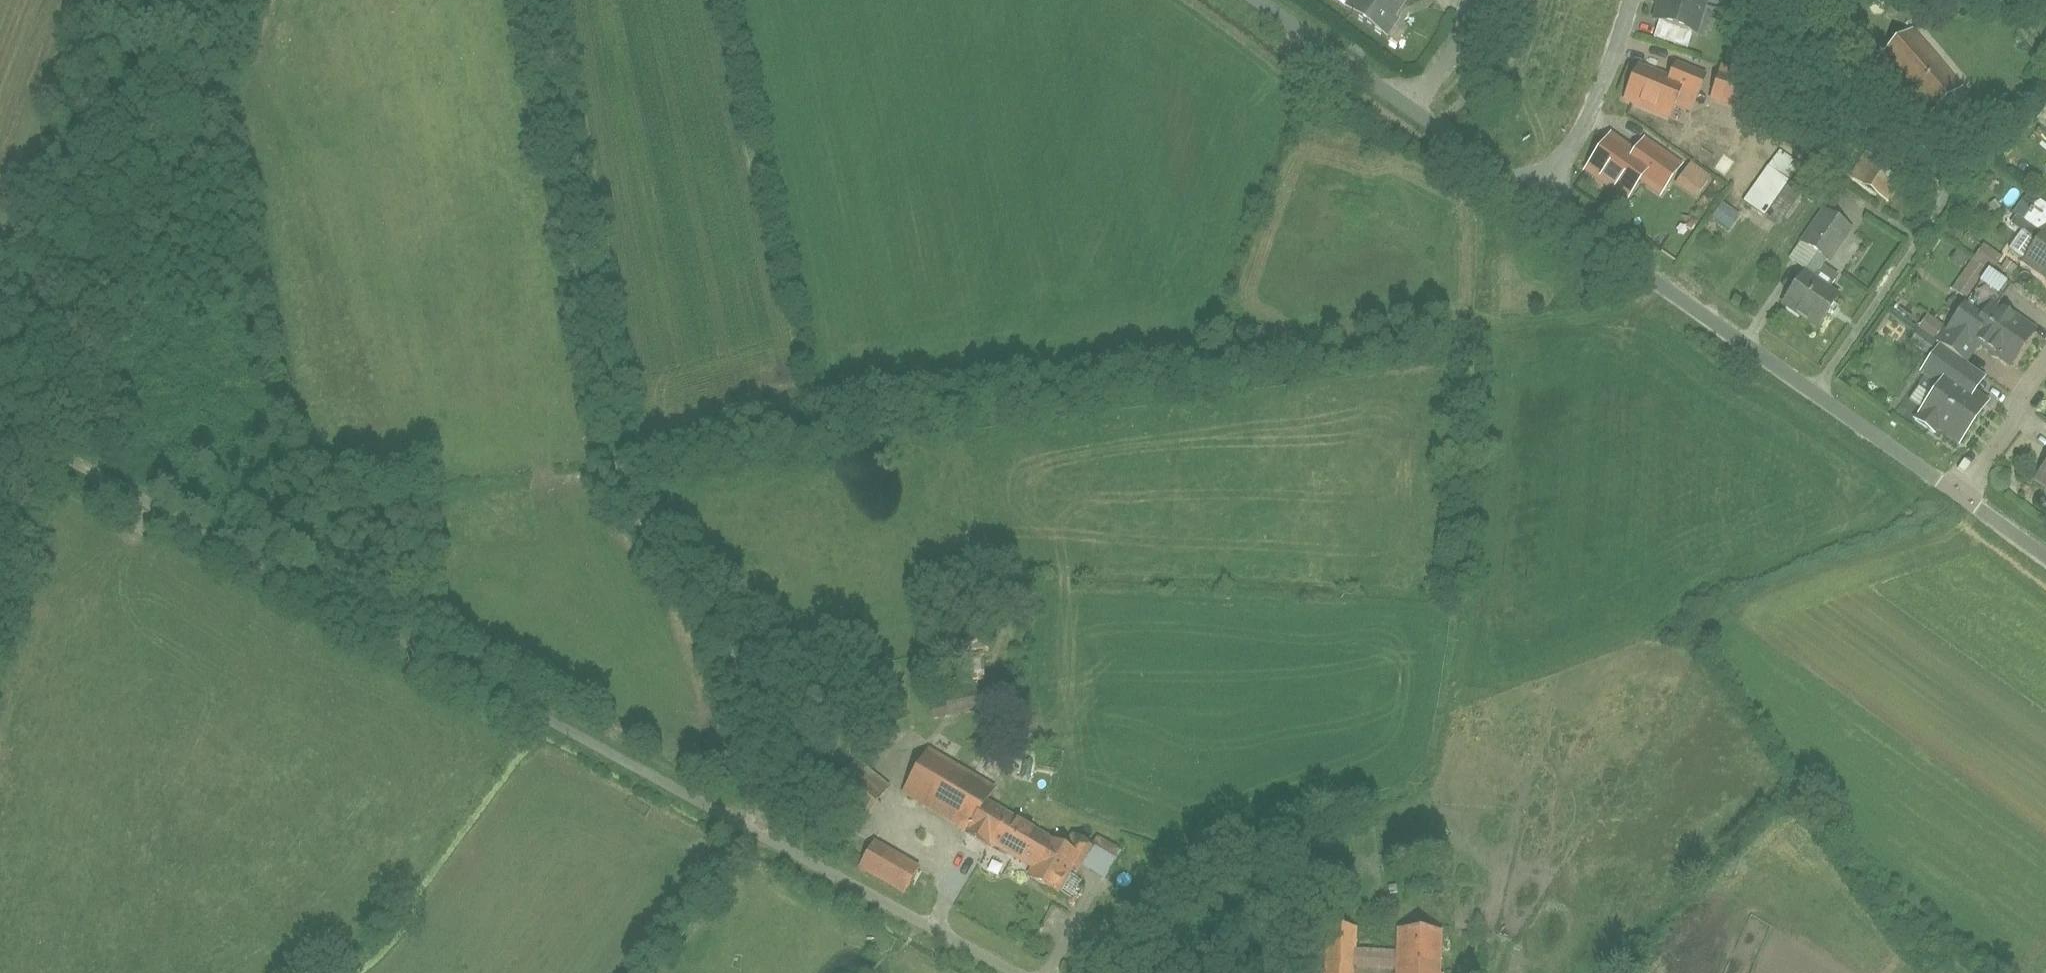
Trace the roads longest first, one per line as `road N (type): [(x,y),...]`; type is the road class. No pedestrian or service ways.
road 1 (residential): [(1011,972),(0,423)]
road 2 (track): [(535,0),(629,499),(731,660),(742,828)]
road 3 (residential): [(1959,496),(1544,204)]
road 4 (residential): [(1544,204),(1247,0)]
road 5 (residential): [(1544,204),(1627,0)]
road 6 (track): [(652,972),(742,828)]
road 7 (residential): [(2045,373),(1959,496)]

